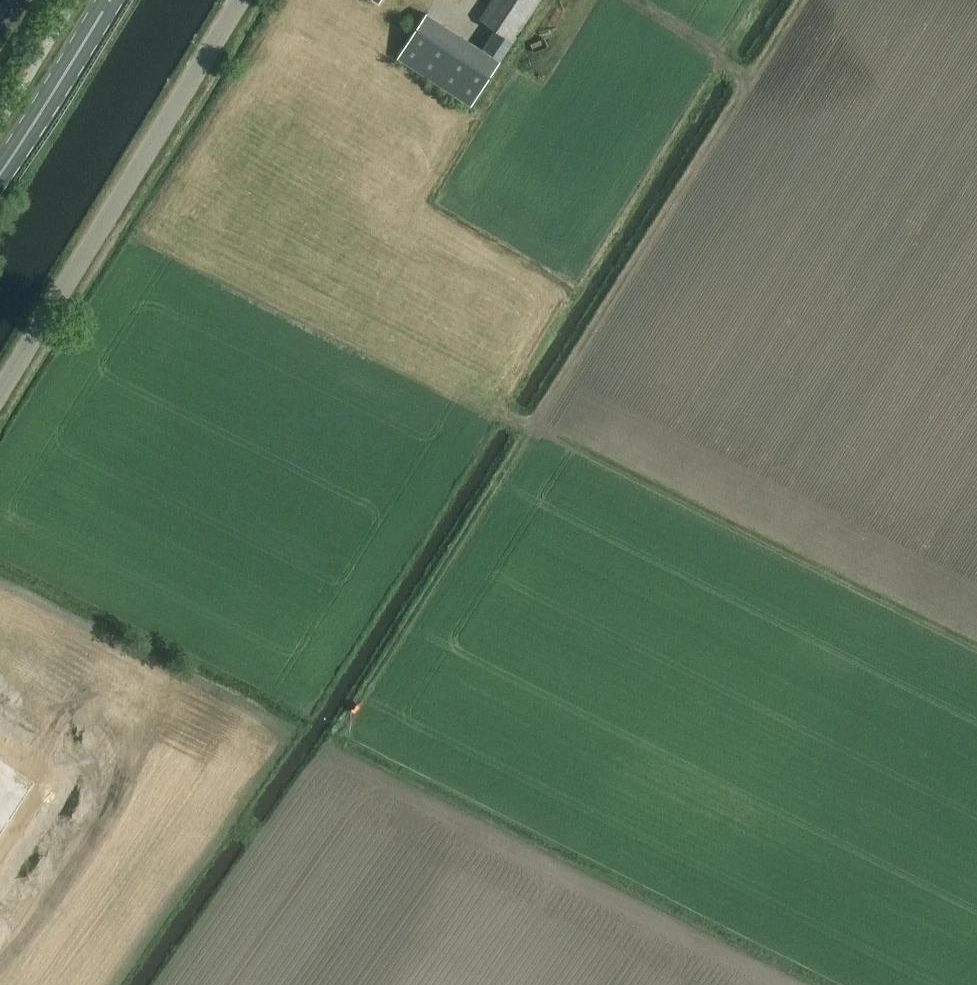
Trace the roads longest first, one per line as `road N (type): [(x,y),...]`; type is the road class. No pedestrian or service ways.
road 1 (unclassified): [(0,391),(238,0)]
road 2 (primary): [(0,173),(110,0)]

